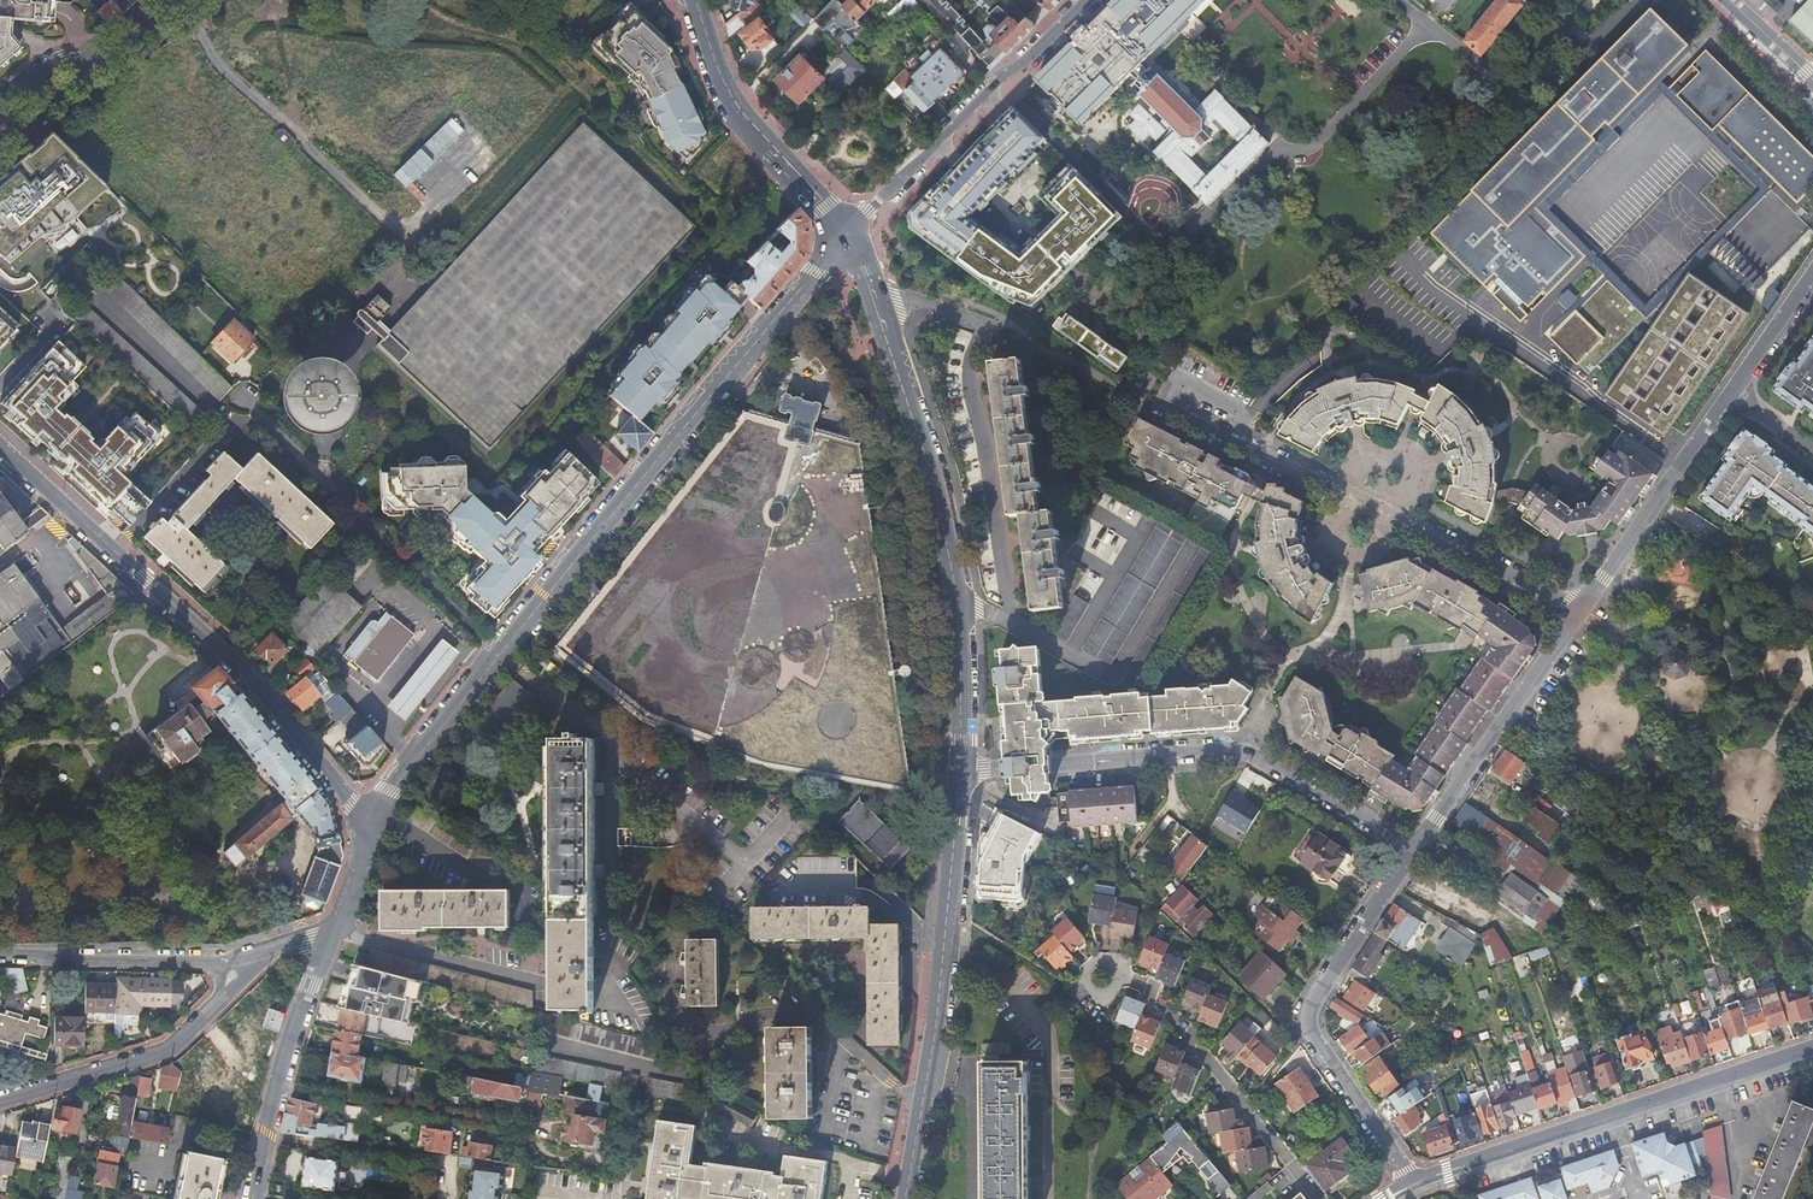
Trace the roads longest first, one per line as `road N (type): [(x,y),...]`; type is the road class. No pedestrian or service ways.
road 1 (tertiary): [(373,828),(389,791),(498,650),(846,235)]
road 2 (secondary): [(846,235),(930,469),(958,609),(956,772)]
road 3 (residential): [(0,446),(250,681),(373,828)]
road 4 (residential): [(1415,848),(1294,772),(1216,755),(956,772)]
road 5 (residential): [(1161,404),(1577,616)]
road 6 (secondary): [(956,772),(934,1007),(902,1198)]
road 7 (secondary): [(1812,1052),(1415,1186)]
road 8 (residential): [(1577,616),(1812,280)]
road 9 (residential): [(1415,1186),(1300,1017),(1415,848)]
road 10 (residential): [(846,235),(1085,0)]
road 11 (residential): [(1315,1198),(1148,990),(1094,979)]
road 12 (residential): [(0,1101),(168,1050),(223,995),(237,959)]
road 13 (secondary): [(846,235),(723,84),(695,0)]
road 14 (residential): [(1415,848),(1577,616)]
road 15 (tertiary): [(252,1198),(287,1043),(336,931)]
road 16 (residential): [(237,959),(0,960)]
road 17 (tertiary): [(0,148),(124,46)]
road 18 (residential): [(124,46),(81,36),(0,104)]

